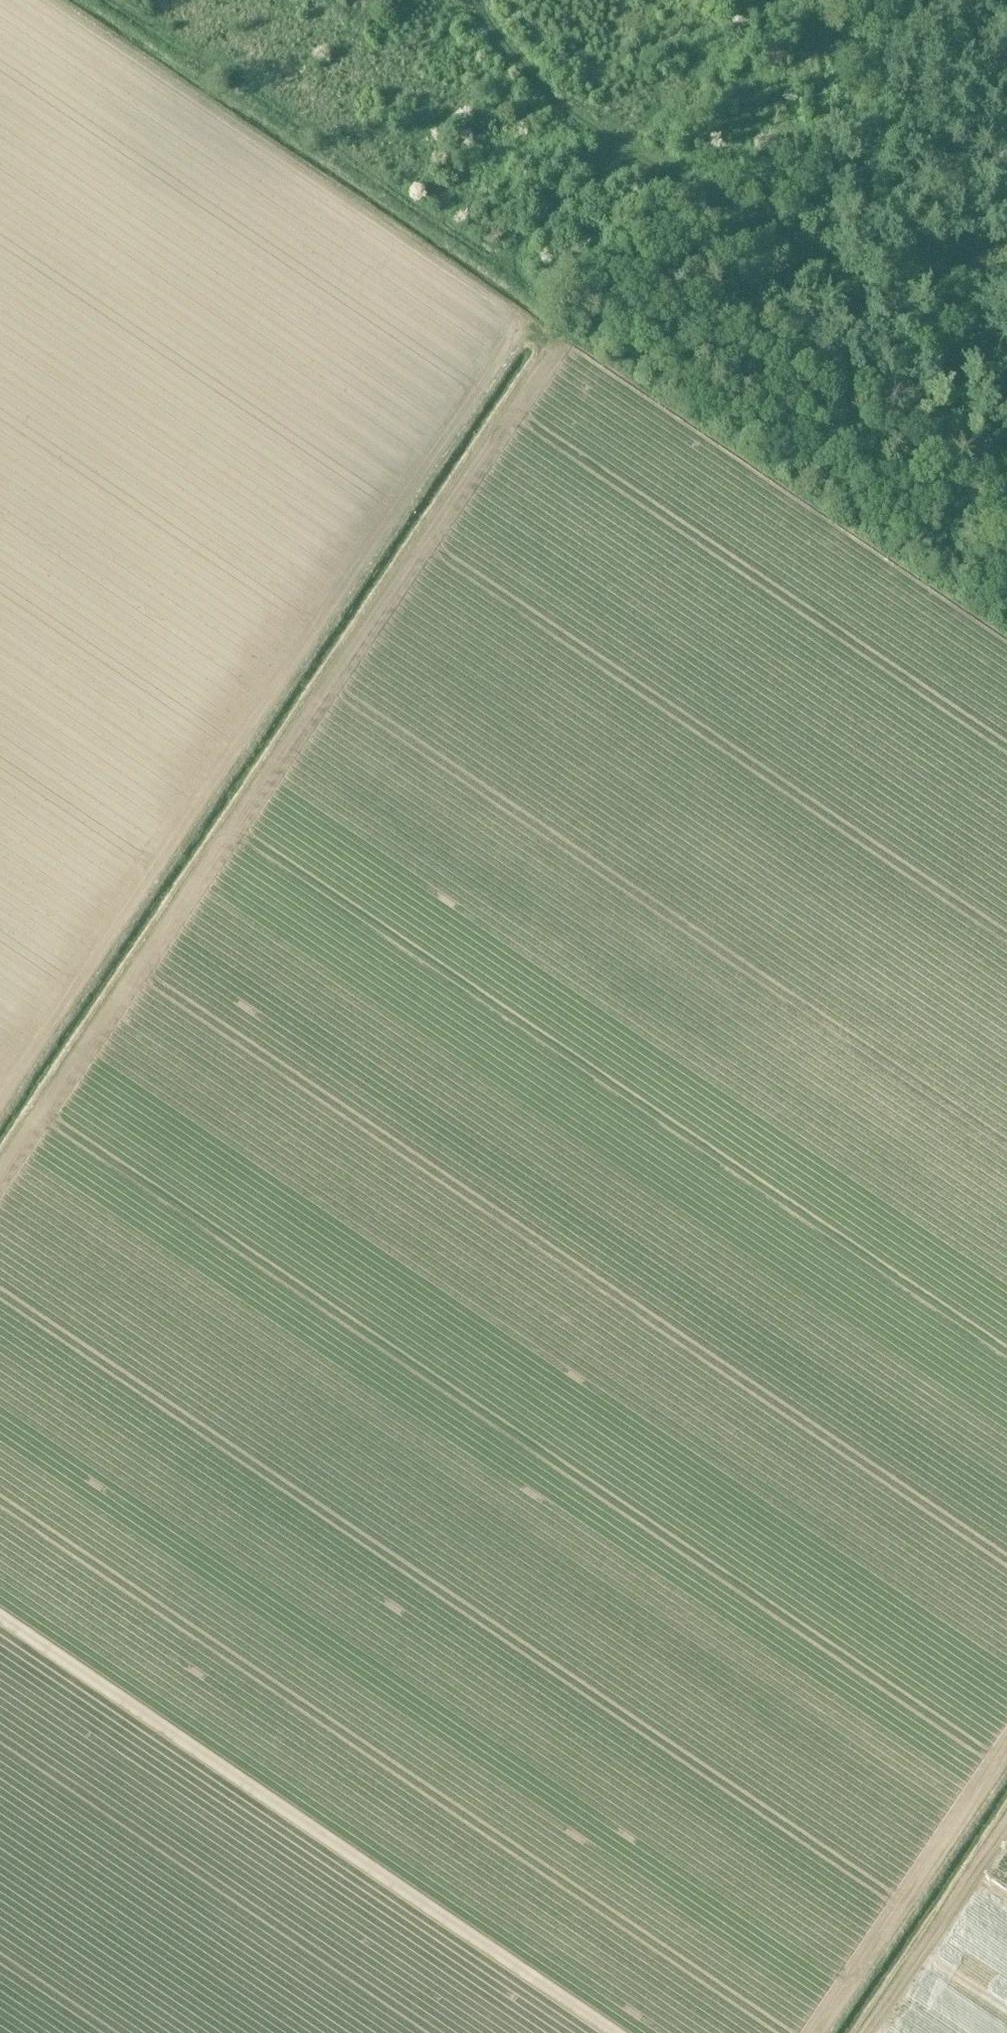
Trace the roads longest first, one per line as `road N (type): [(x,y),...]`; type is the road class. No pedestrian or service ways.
road 1 (track): [(472,0),(512,58),(573,119),(1006,382)]
road 2 (track): [(108,0),(541,294)]

